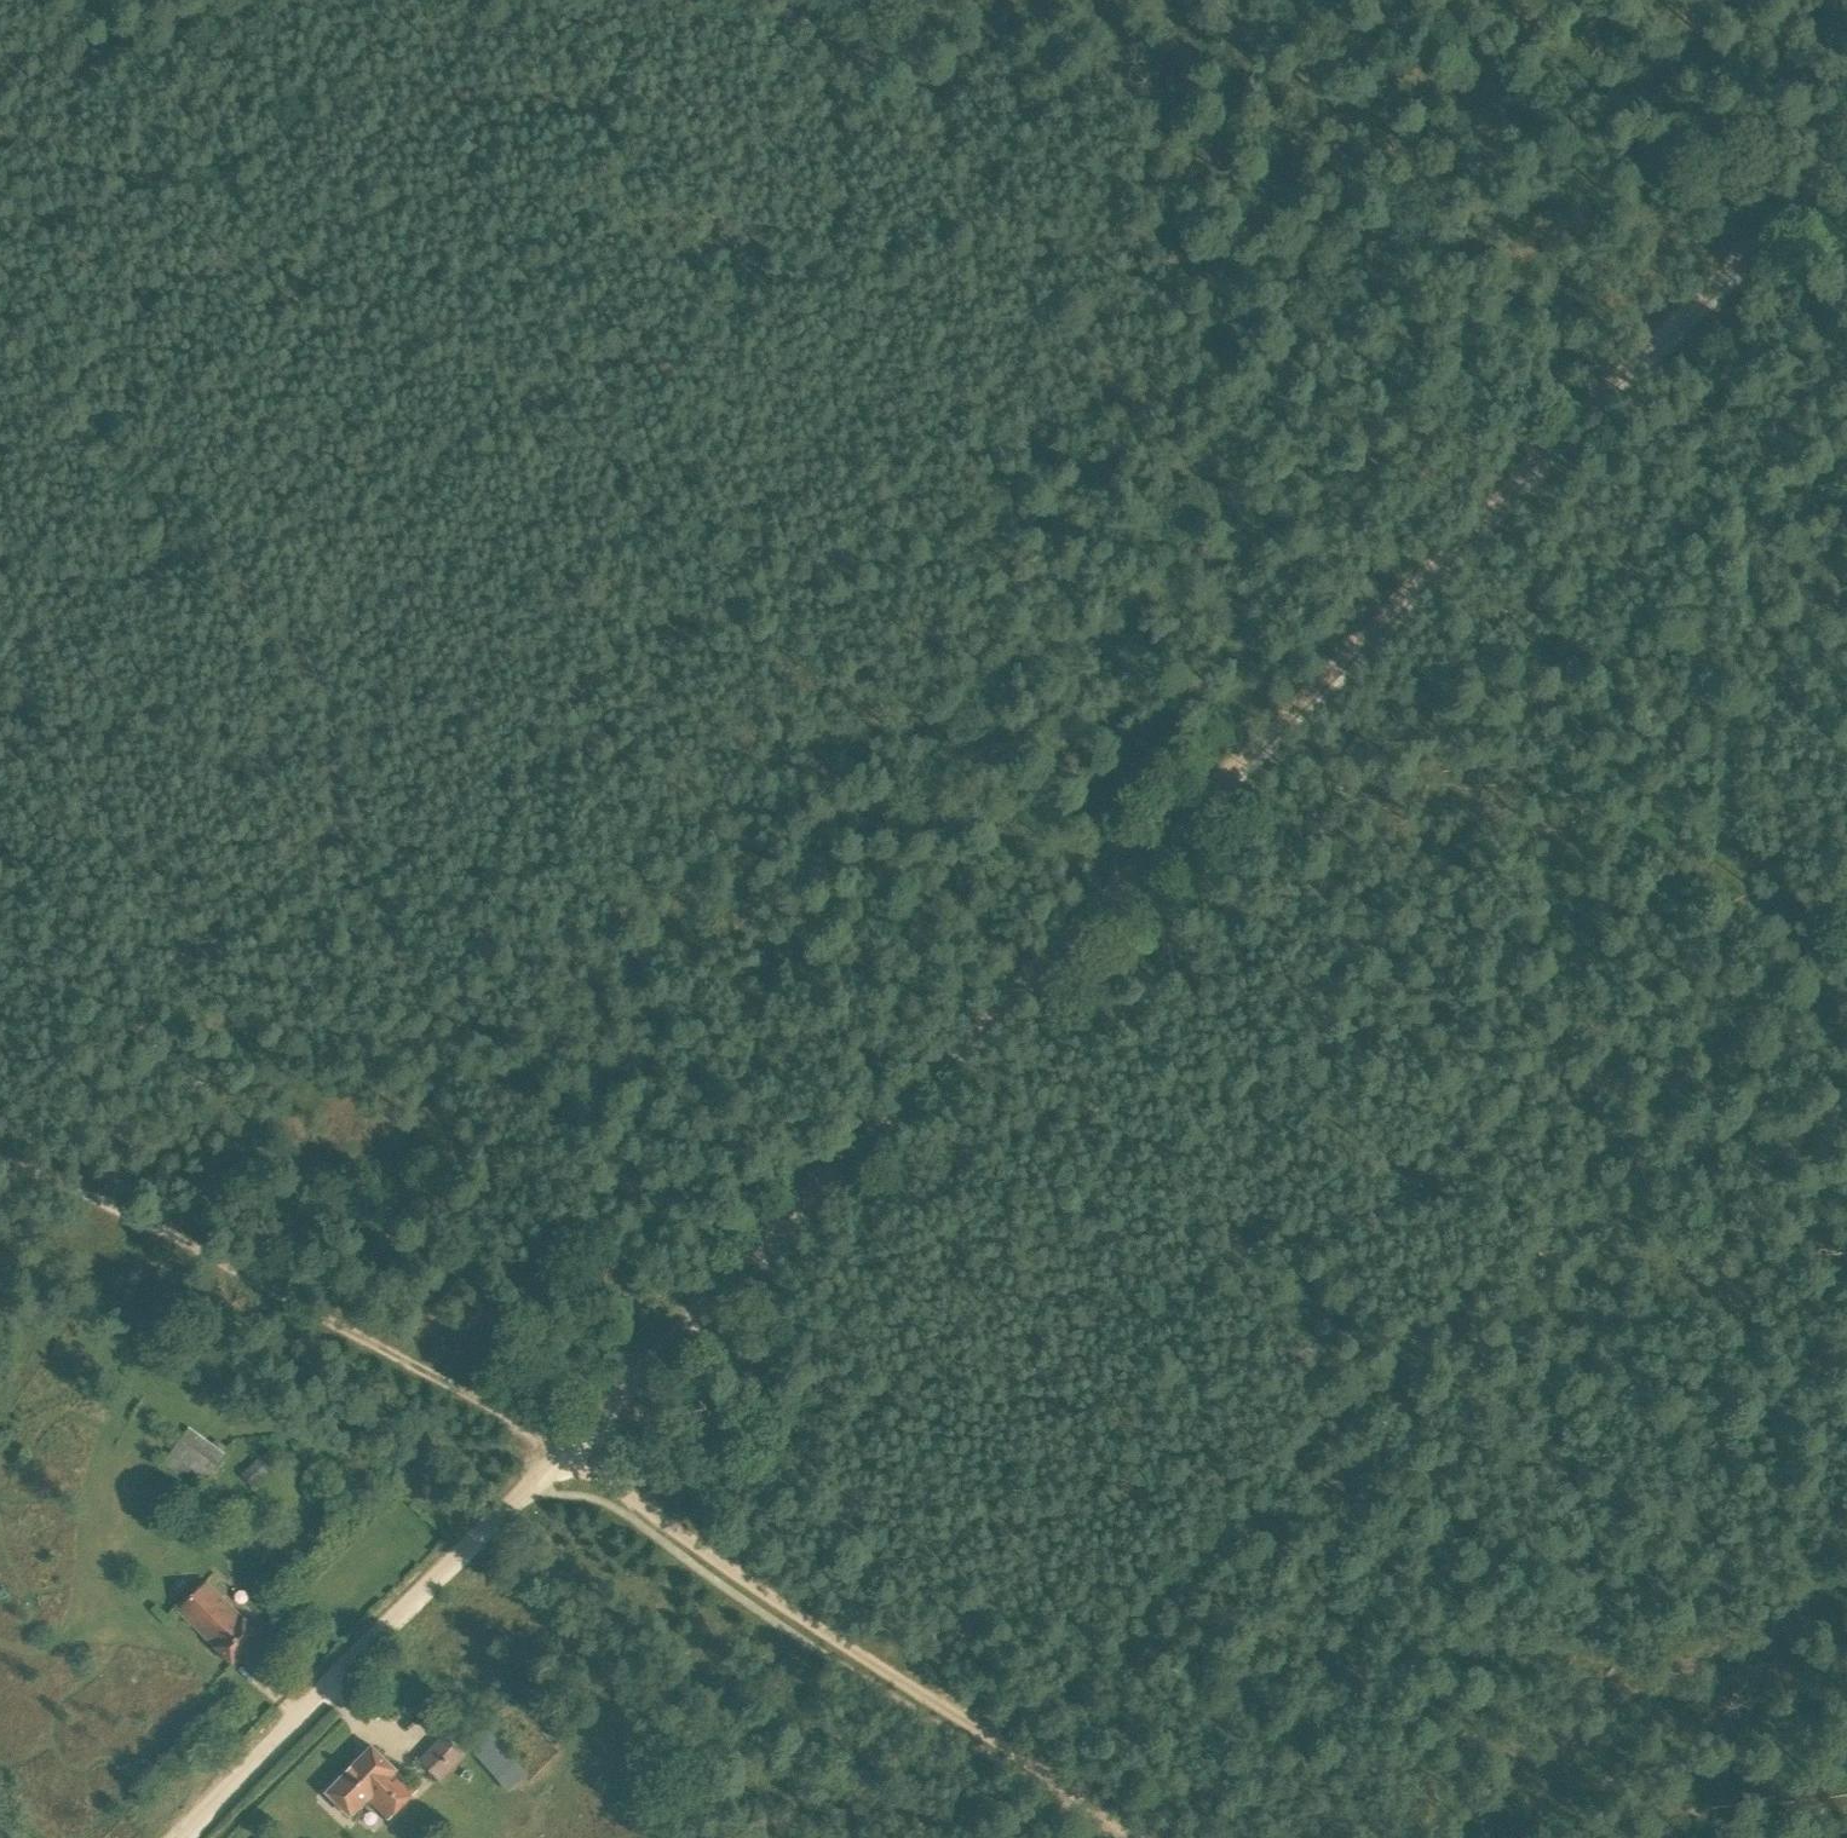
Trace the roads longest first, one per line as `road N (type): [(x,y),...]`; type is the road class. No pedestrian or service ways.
road 1 (track): [(427,1373),(124,1196),(0,1147)]
road 2 (track): [(1738,269),(1669,103),(1615,56),(1577,0)]
road 3 (track): [(427,1373),(560,1447)]

